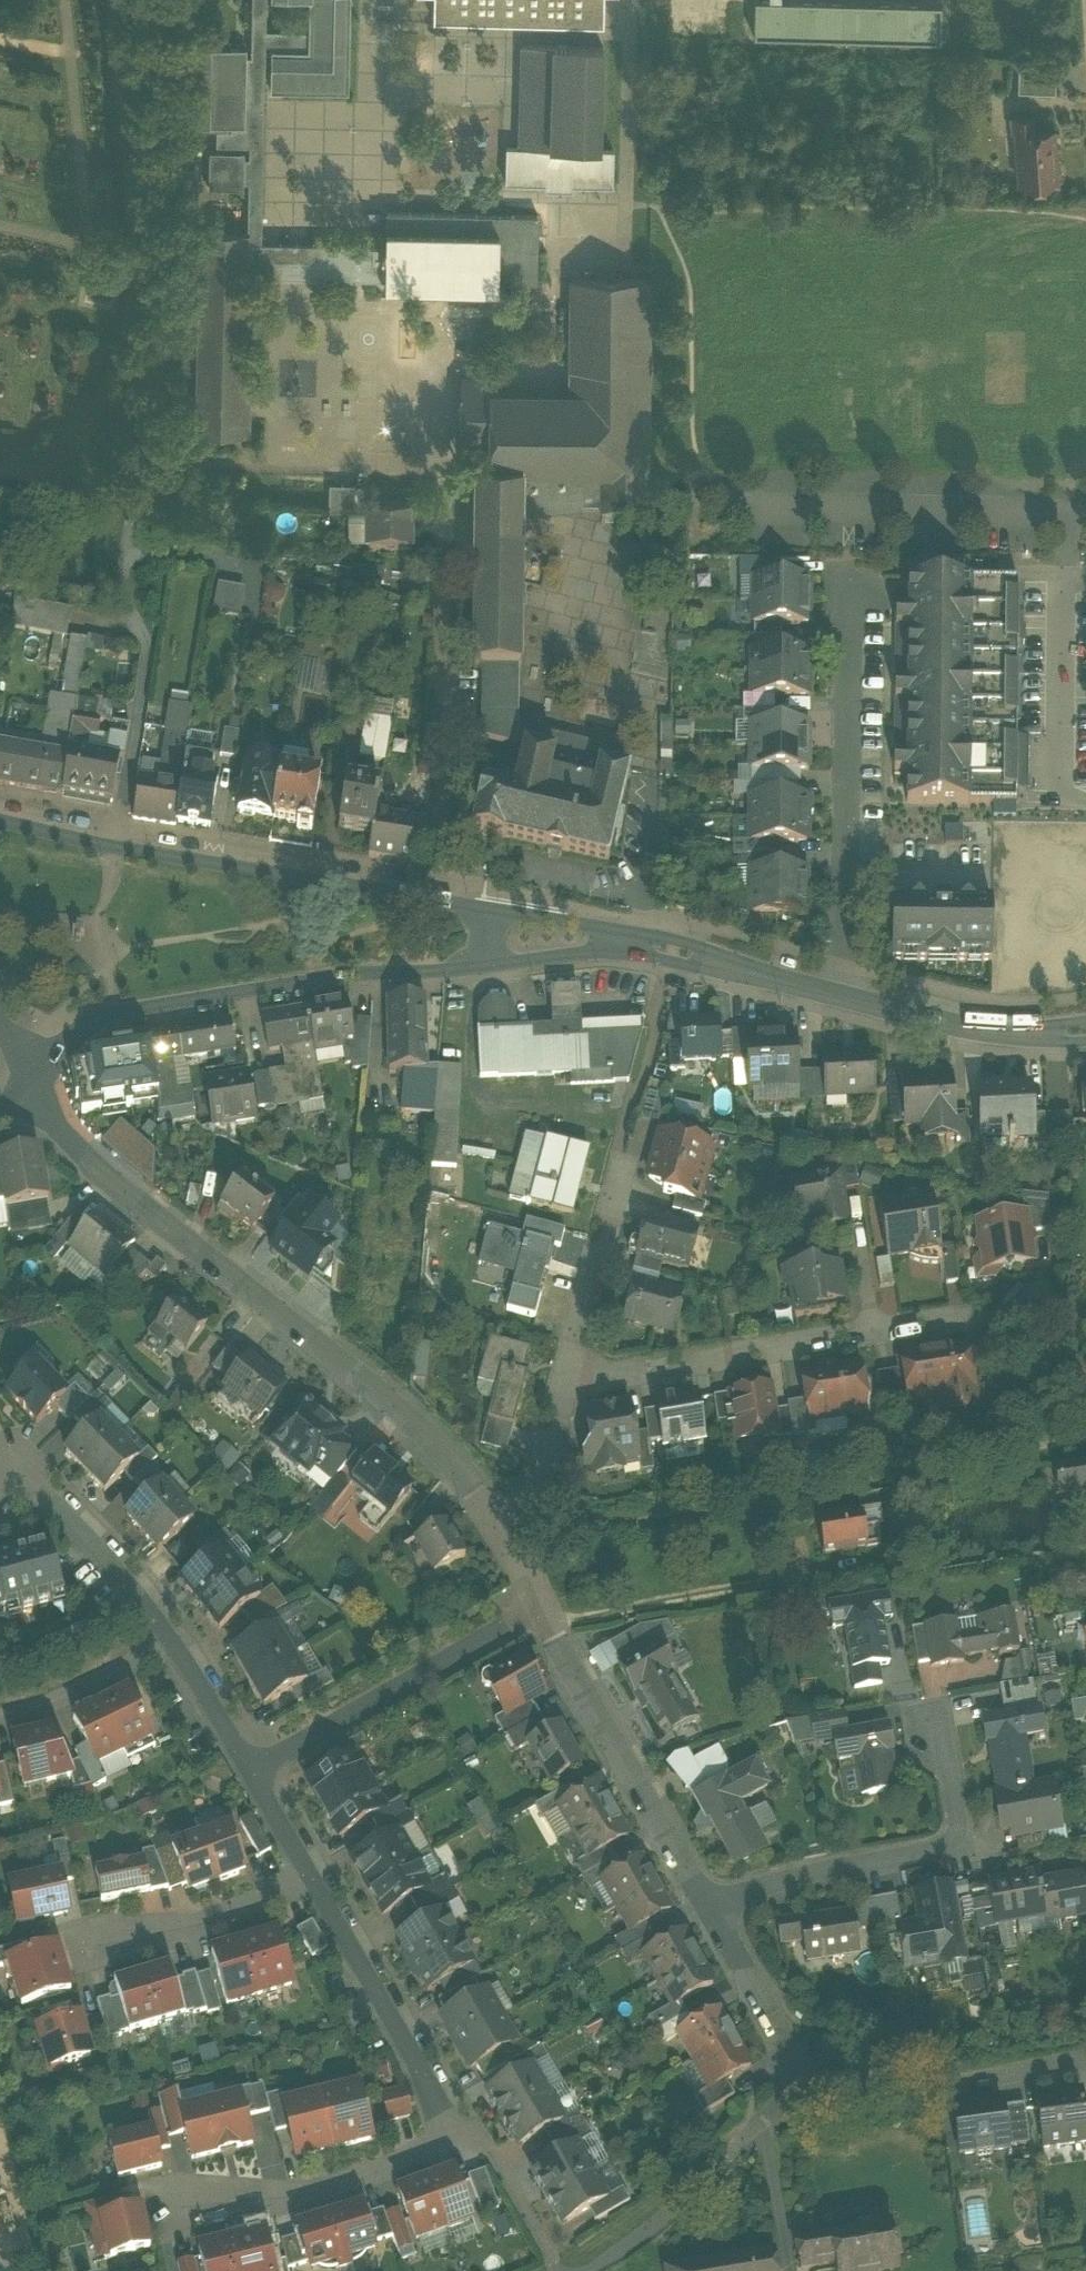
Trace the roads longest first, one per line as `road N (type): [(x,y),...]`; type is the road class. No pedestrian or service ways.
road 1 (residential): [(35,1094),(83,1153),(440,1439),(503,1550)]
road 2 (residential): [(486,910),(117,850),(0,822)]
road 3 (residential): [(35,1094),(60,1045),(105,1016),(487,966)]
road 4 (residential): [(672,963),(644,1098),(566,1382)]
road 5 (residential): [(839,996),(847,966),(854,598)]
road 6 (residential): [(711,1915),(800,1878),(958,1845),(930,1726)]
road 7 (residential): [(541,1605),(711,1915)]
road 8 (residential): [(541,1605),(257,1773)]
road 9 (residential): [(874,1334),(566,1382)]
road 10 (residential): [(205,2225),(389,2171),(466,2124)]
road 11 (residential): [(466,2124),(323,1885)]
road 12 (residential): [(181,1642),(0,1441)]
road 13 (residential): [(1085,1030),(971,1033),(839,996)]
road 14 (residential): [(323,1885),(98,1954)]
road 15 (residential): [(181,1642),(40,1710),(0,1720)]
road 16 (residential): [(711,1915),(808,2081)]
road 17 (residential): [(566,1382),(534,1504),(503,1550)]
road 18 (residential): [(1041,1305),(874,1334)]
road 19 (residential): [(636,934),(486,910)]
road 20 (residential): [(257,1773),(181,1642)]
road 21 (residential): [(938,2083),(1085,2056)]
road 22 (residential): [(487,966),(632,955)]
road 23 (residential): [(839,996),(708,960)]
road 24 (residential): [(808,2081),(938,2083)]
road 25 (residential): [(323,1885),(257,1773)]

